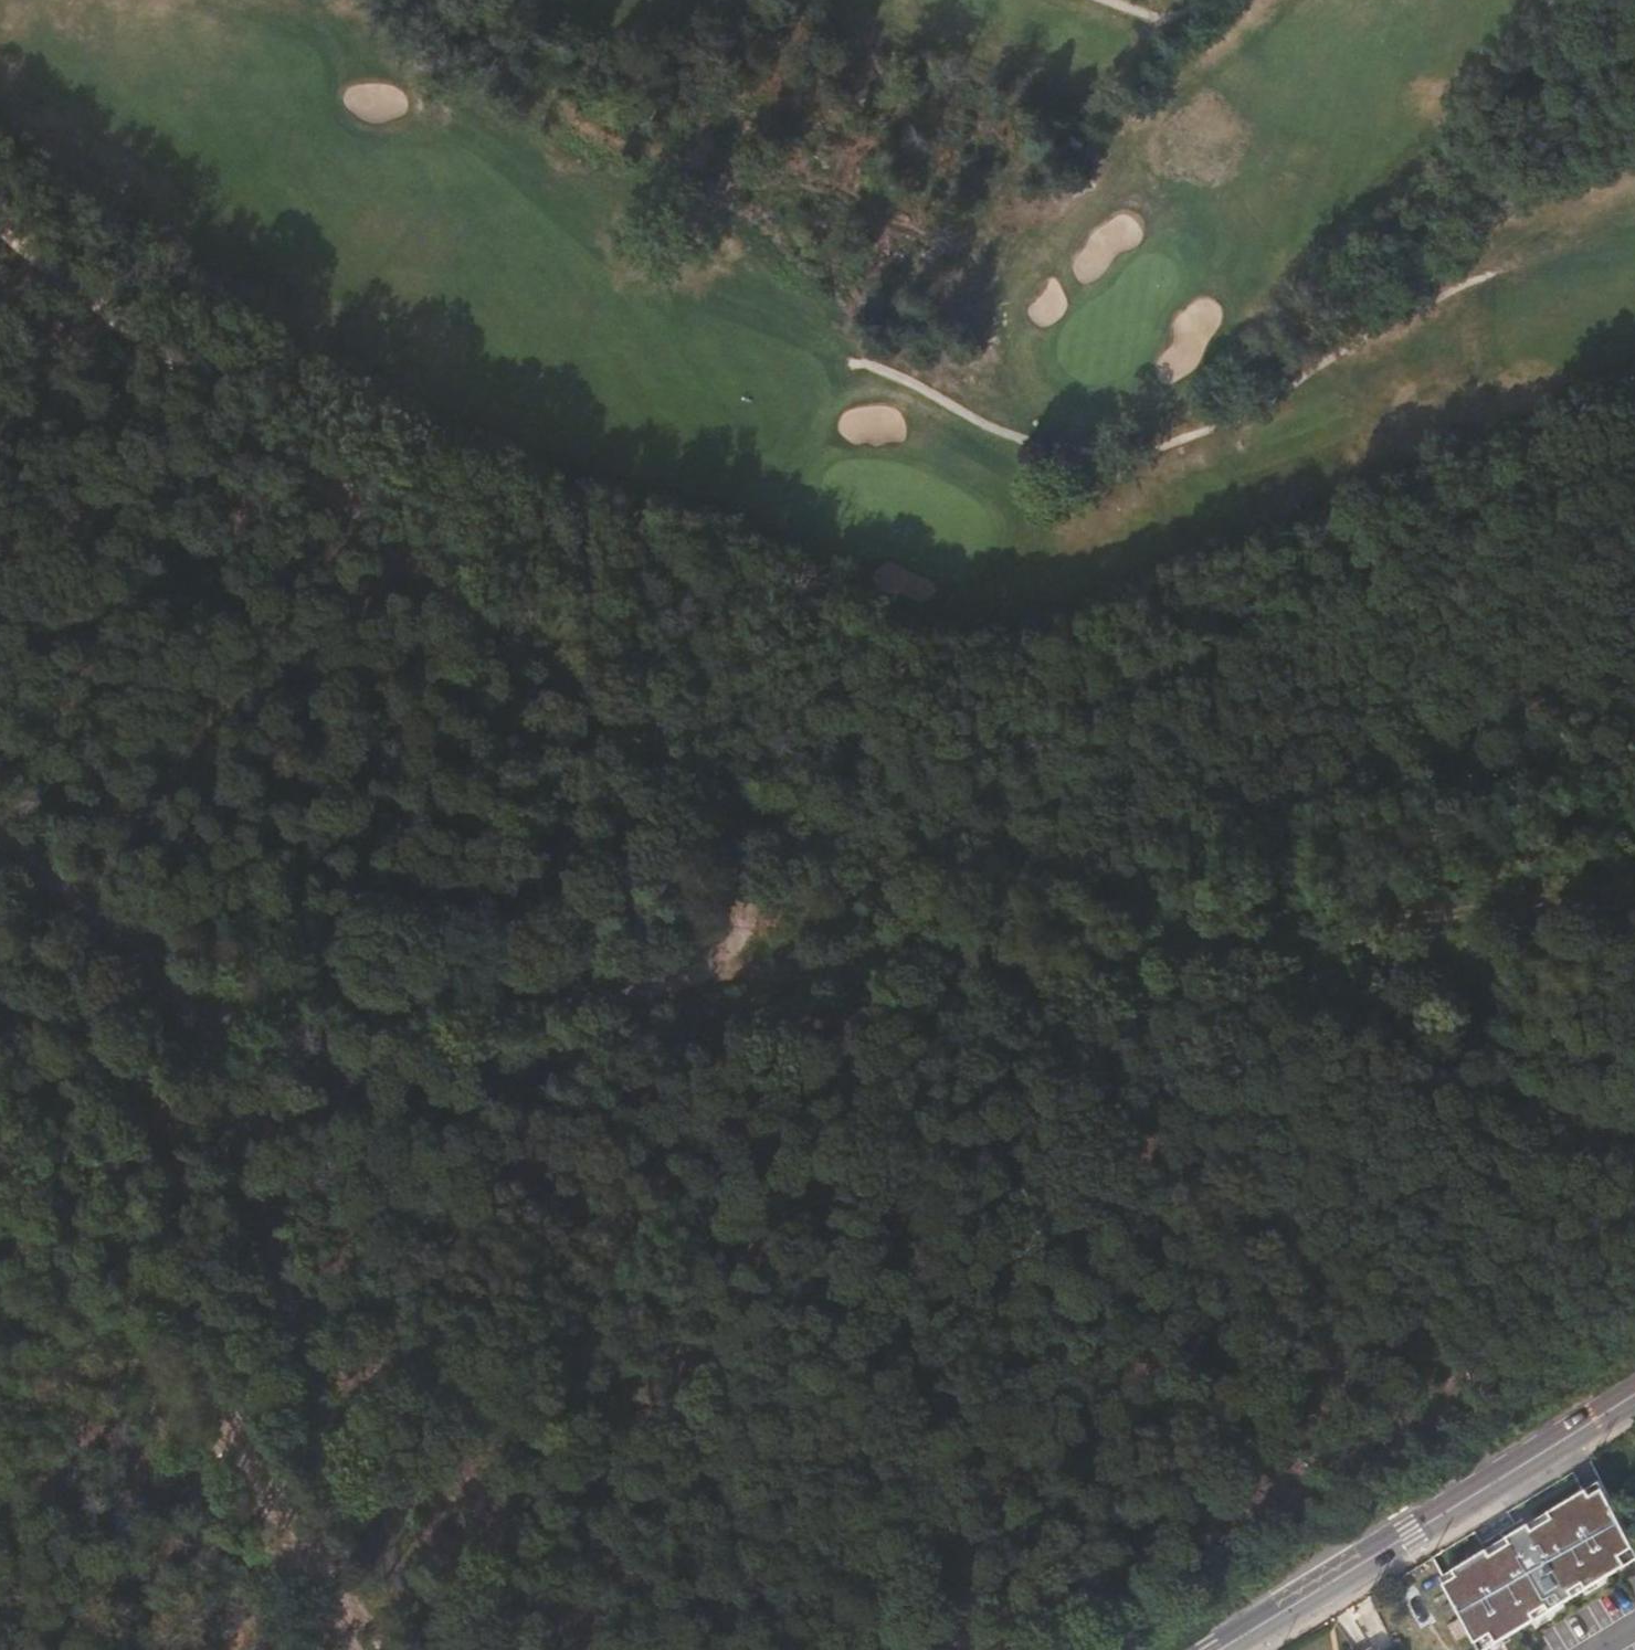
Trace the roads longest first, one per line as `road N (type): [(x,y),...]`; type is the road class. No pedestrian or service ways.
road 1 (track): [(169,976),(469,1010),(940,949),(1456,926),(1634,895)]
road 2 (secondary): [(1217,1649),(1634,1391)]

